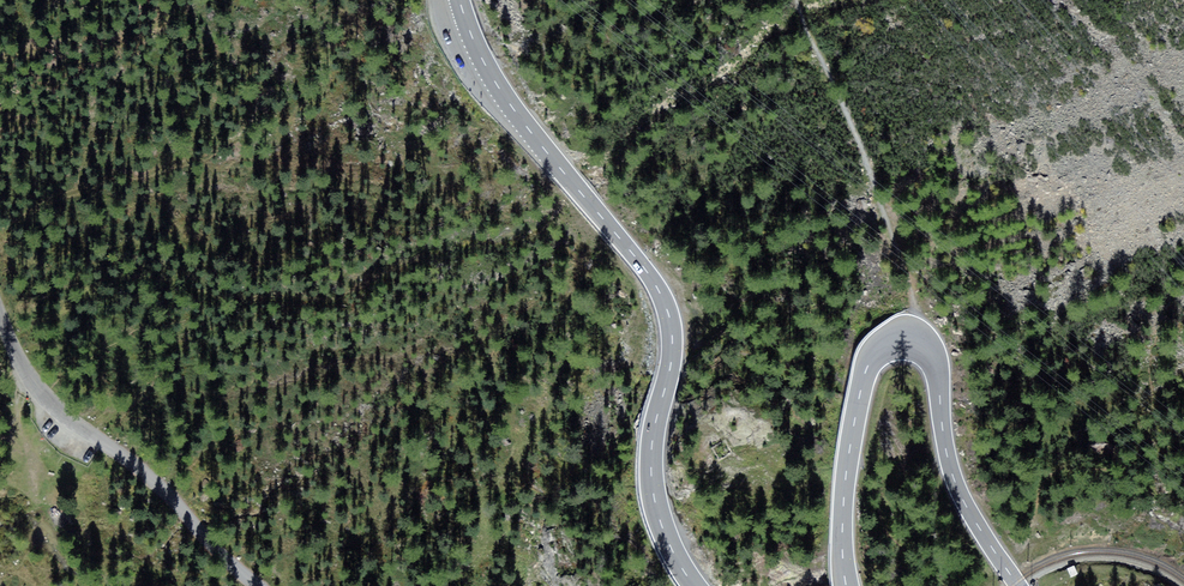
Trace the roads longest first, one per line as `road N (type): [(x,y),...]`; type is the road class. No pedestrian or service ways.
road 1 (primary): [(695,585),(652,491),(672,346),(658,289),(510,95),(463,0)]
road 2 (primary): [(1018,585),(952,474),(933,357),(921,341),(902,336),(874,355),(860,395),(846,478),(847,585)]
road 3 (unclassified): [(0,317),(48,399),(146,475),(257,585)]
road 4 (track): [(798,0),(912,292),(911,336)]

